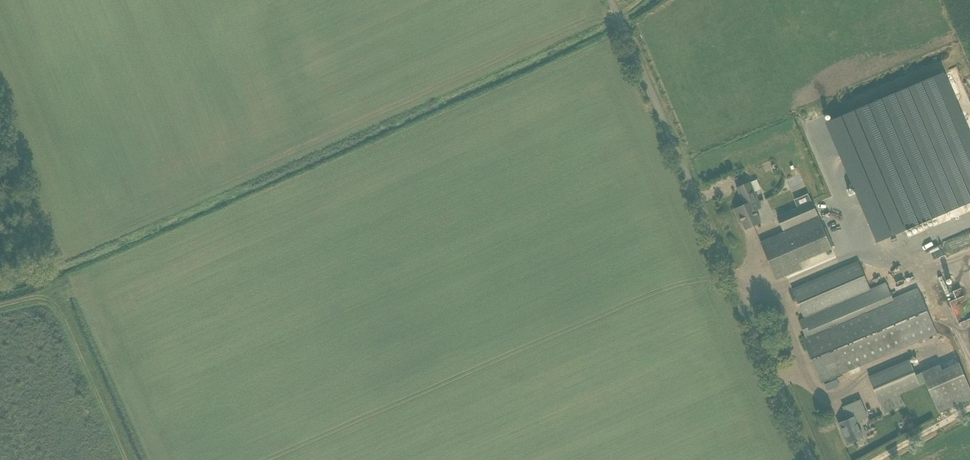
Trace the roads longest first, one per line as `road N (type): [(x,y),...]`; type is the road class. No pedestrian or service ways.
road 1 (unclassified): [(815,459),(610,0)]
road 2 (track): [(44,299),(58,307),(125,459)]
road 3 (track): [(0,143),(52,263)]

